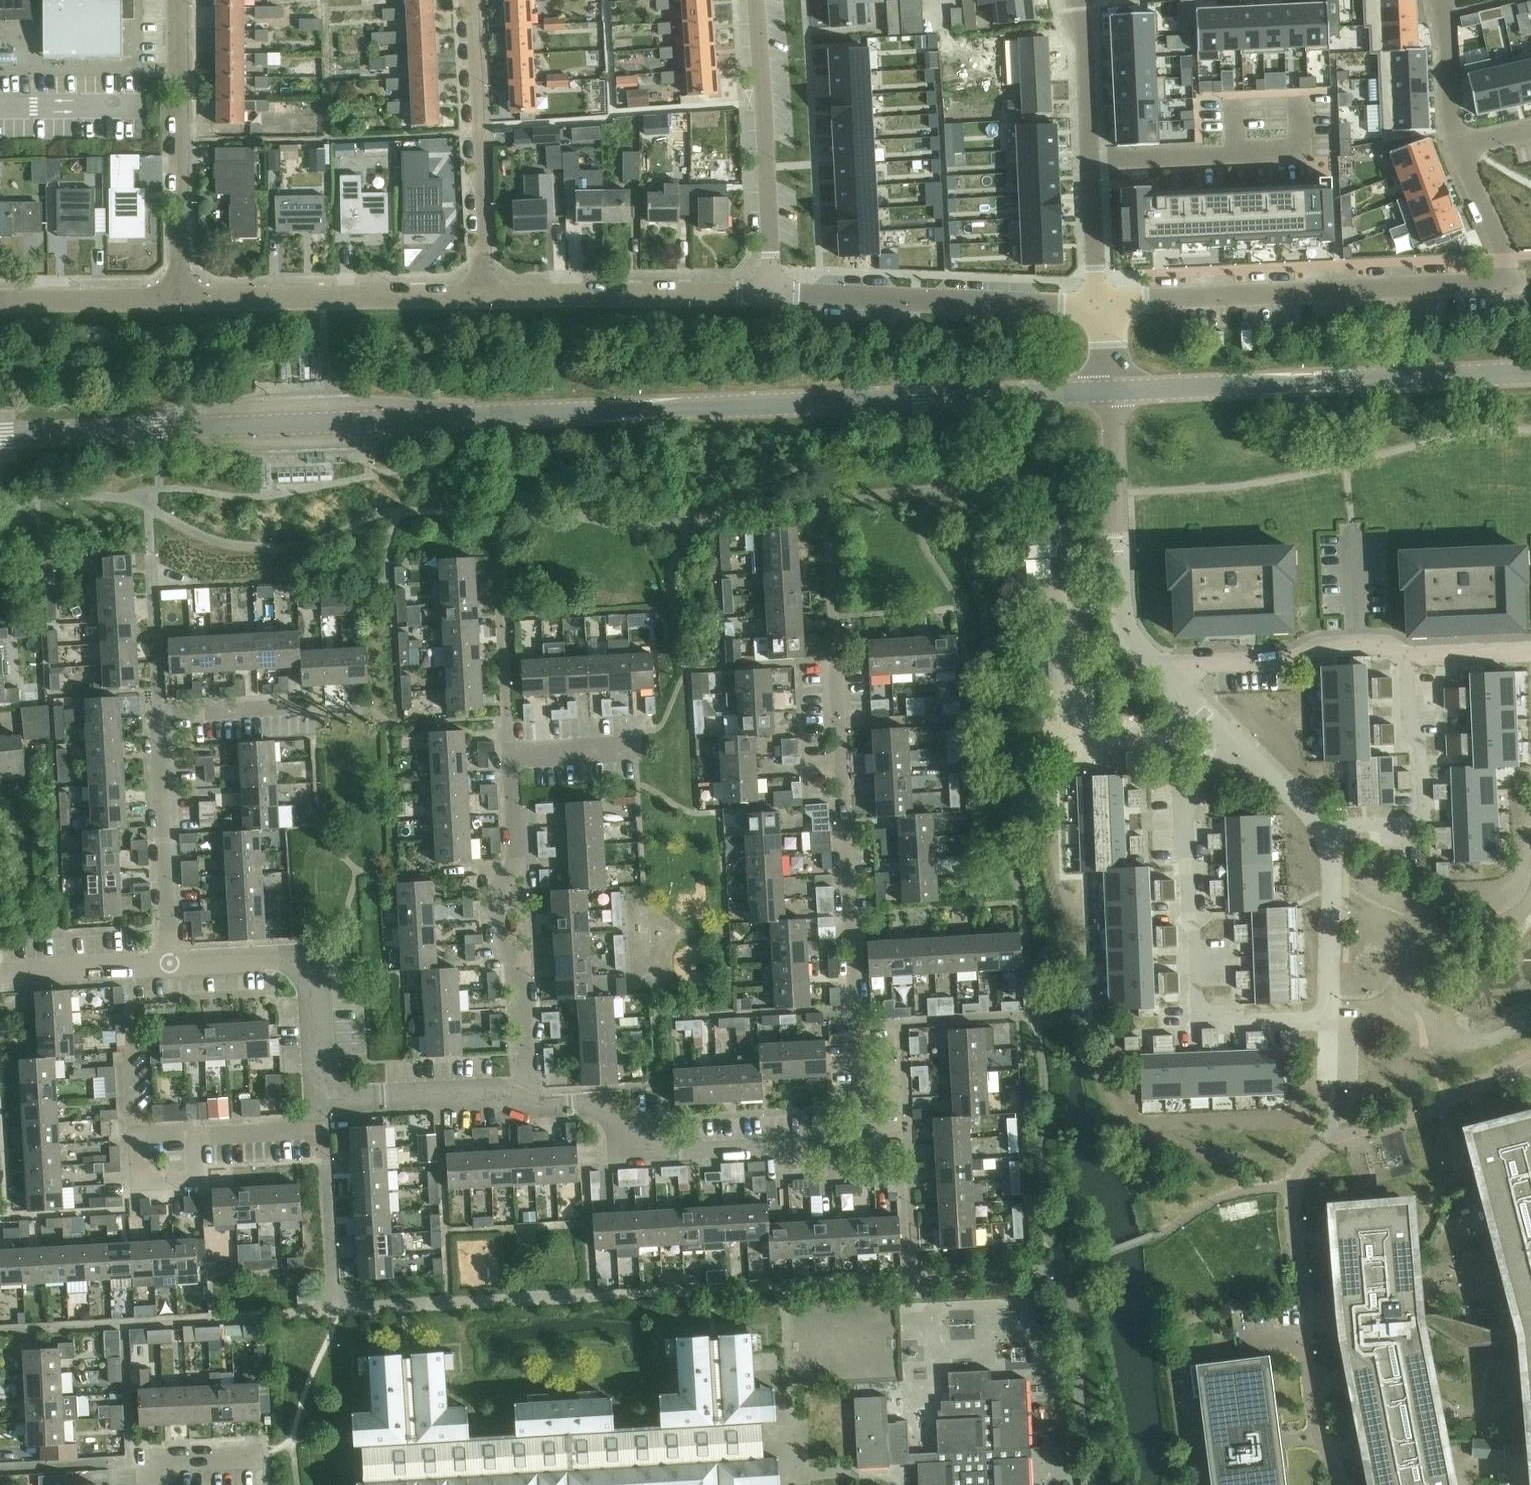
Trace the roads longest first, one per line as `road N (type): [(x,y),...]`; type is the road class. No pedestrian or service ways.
road 1 (tertiary): [(0,436),(1111,393)]
road 2 (residential): [(865,1144),(827,508)]
road 3 (residential): [(1241,745),(1184,797),(1199,1015),(1331,1021),(1332,862),(1323,833)]
road 4 (residential): [(1100,305),(1509,283),(1498,231),(1460,145)]
road 5 (tertiary): [(1111,393),(1530,373)]
road 6 (residential): [(865,1144),(660,1152),(597,1106),(525,1102)]
road 7 (residential): [(525,1102),(518,965),(498,926),(498,893),(515,858),(509,756)]
road 8 (residential): [(774,295),(1100,305)]
road 9 (residential): [(183,301),(492,297)]
road 10 (residential): [(1100,305),(1084,52),(1073,0)]
road 11 (residential): [(179,0),(183,301)]
road 12 (residential): [(492,297),(475,0)]
road 13 (residential): [(756,0),(774,295)]
road 14 (residential): [(492,297),(774,295)]
road 15 (residential): [(1149,666),(1130,641),(1121,609),(1111,393)]
road 16 (residential): [(1323,833),(1414,830),(1425,816),(1418,653)]
road 17 (residential): [(322,1100),(314,994),(304,968),(279,958),(170,964)]
road 18 (residential): [(170,964),(158,715)]
road 19 (residential): [(1355,656),(1149,666)]
road 20 (residential): [(509,756),(497,551)]
road 21 (residential): [(525,1102),(493,1092),(322,1100)]
road 22 (residential): [(0,303),(183,301)]
road 23 (residential): [(170,964),(0,976)]
road 24 (residential): [(158,715),(150,556)]
road 25 (residential): [(1460,145),(1444,0)]
road 26 (residential): [(158,715),(296,707)]
road 27 (residential): [(152,1484),(151,1462),(265,1456)]
road 28 (residential): [(133,1138),(141,1177),(185,1179),(194,1171),(193,1135)]
road 29 (residential): [(323,1127),(193,1135)]
road 30 (residential): [(1355,656),(1350,529)]
road 31 (residential): [(509,756),(635,748)]
road 32 (residential): [(1241,745),(1149,666)]

